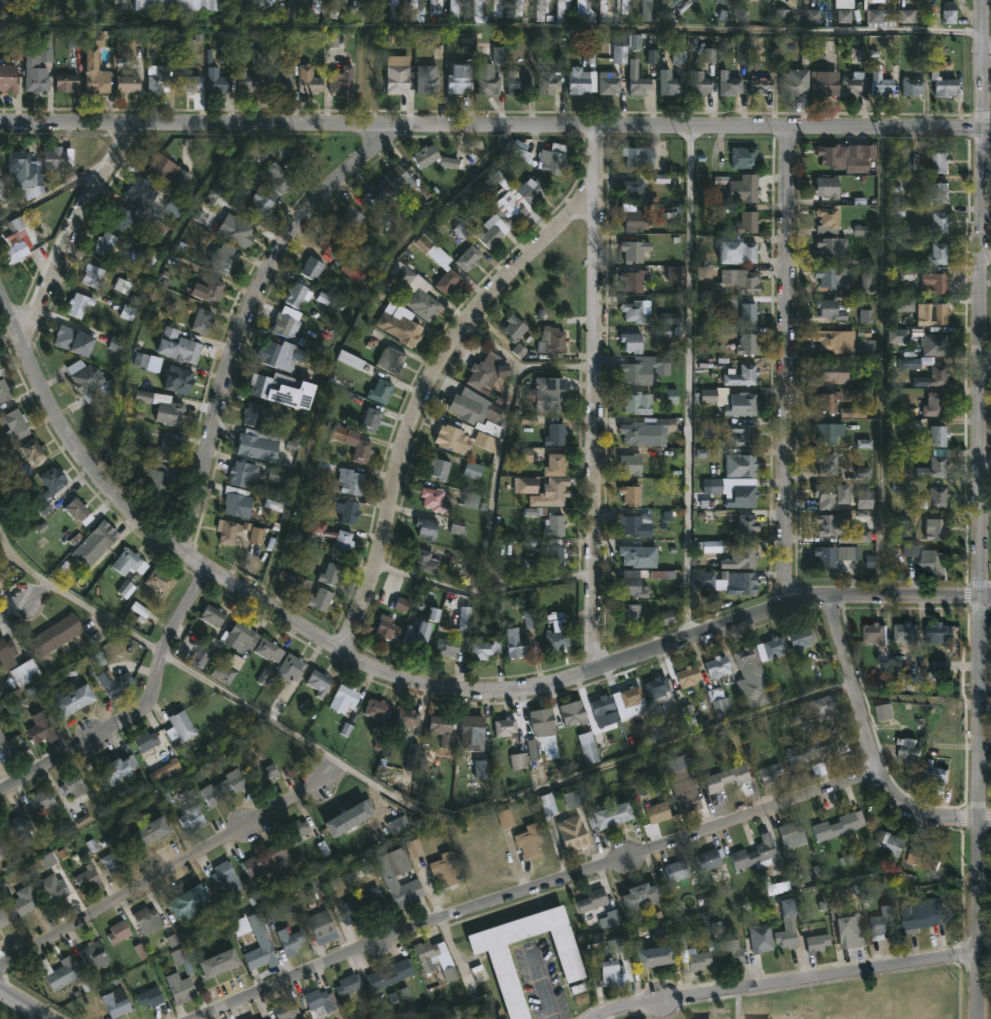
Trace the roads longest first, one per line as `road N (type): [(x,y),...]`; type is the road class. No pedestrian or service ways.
road 1 (residential): [(0,294),(63,431),(120,501),(185,555),(341,649),(427,688),(529,691),(809,597),(990,597)]
road 2 (residential): [(0,122),(990,130)]
road 3 (residential): [(882,771),(462,915),(194,1018)]
road 4 (residential): [(982,597),(981,0)]
road 5 (residential): [(341,649),(433,379),(493,294),(583,206),(599,171)]
road 6 (residential): [(597,670),(599,127)]
road 7 (residential): [(185,555),(230,367),(258,293),(315,208),(399,128)]
road 8 (residential): [(786,602),(786,128)]
road 9 (residential): [(982,597),(981,1018)]
road 10 (residential): [(336,764),(321,784),(0,966)]
road 11 (residential): [(979,949),(626,1006),(594,1018)]
road 12 (residential): [(212,571),(178,624),(153,700),(0,794)]
road 13 (residential): [(990,824),(928,821),(888,788),(824,595)]
road 14 (residential): [(24,346),(91,189),(138,123)]

